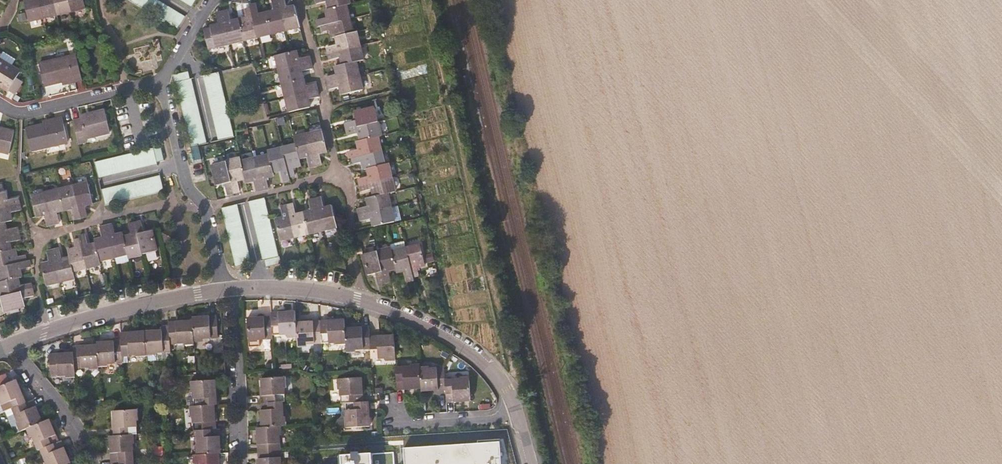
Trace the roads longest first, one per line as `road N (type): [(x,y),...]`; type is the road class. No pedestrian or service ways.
road 1 (residential): [(226,289),(315,291),(404,316),(486,365),(519,414)]
road 2 (residential): [(0,349),(120,310),(226,289)]
road 3 (residential): [(226,289),(209,213),(186,185),(162,83)]
road 4 (residential): [(162,83),(26,114),(0,105)]
road 5 (residential): [(389,399),(390,422),(519,414)]

